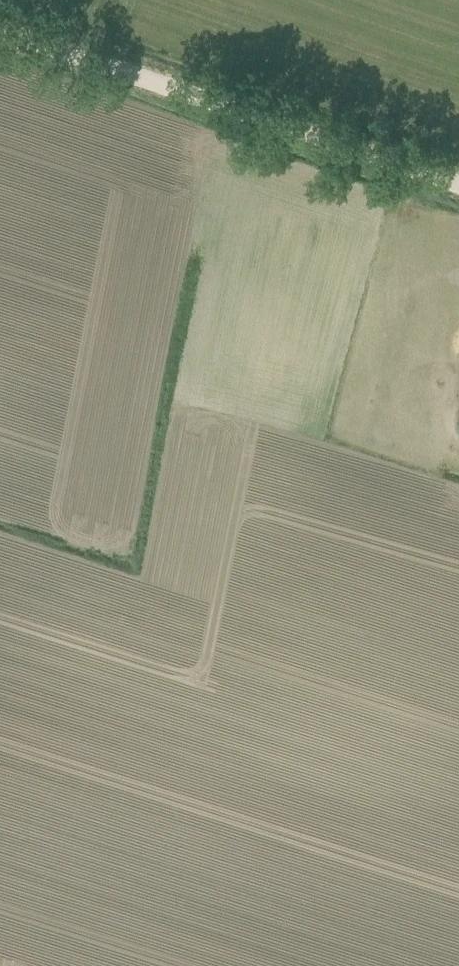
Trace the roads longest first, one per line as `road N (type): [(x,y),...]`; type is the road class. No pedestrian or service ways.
road 1 (track): [(0,30),(458,188)]

